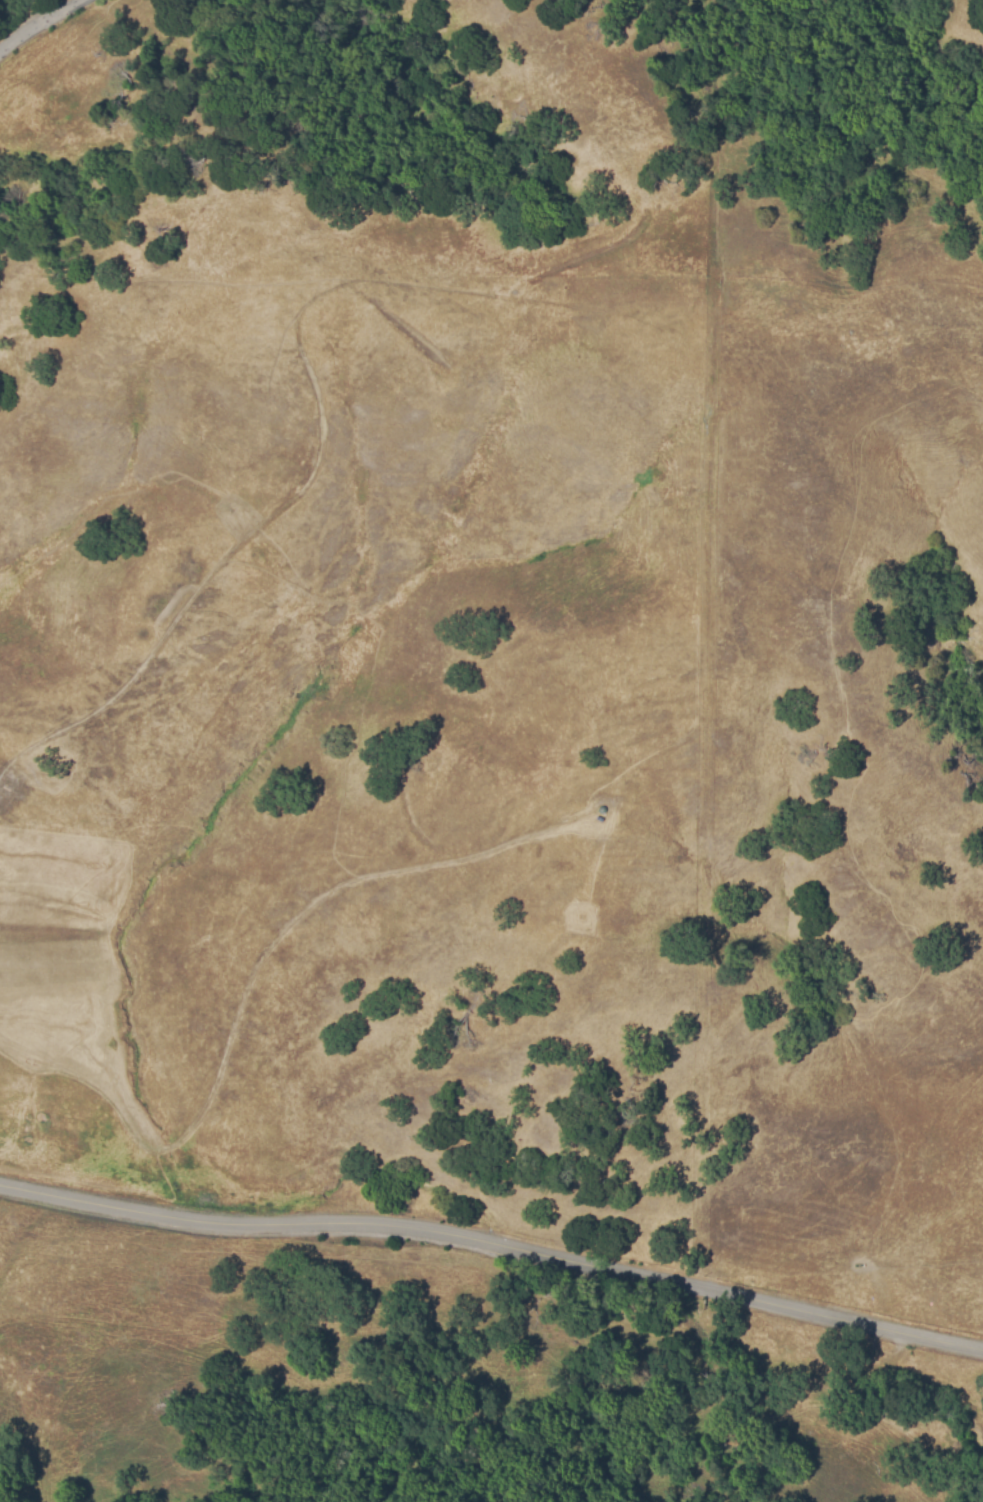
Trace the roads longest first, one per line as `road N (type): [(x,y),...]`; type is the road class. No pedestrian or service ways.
road 1 (tertiary): [(0,1187),(206,1221),(442,1233),(982,1335)]

